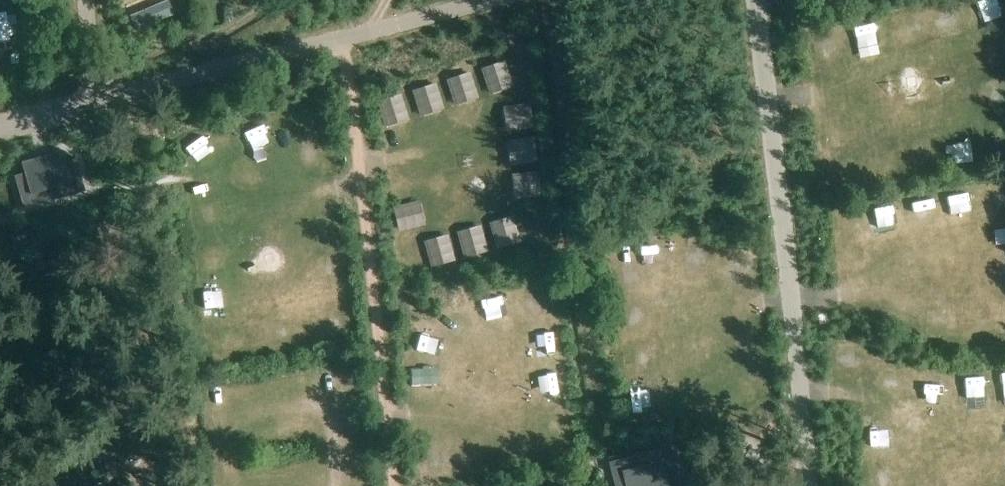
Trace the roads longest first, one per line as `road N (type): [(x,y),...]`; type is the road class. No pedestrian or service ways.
road 1 (track): [(341,39),(396,485)]

